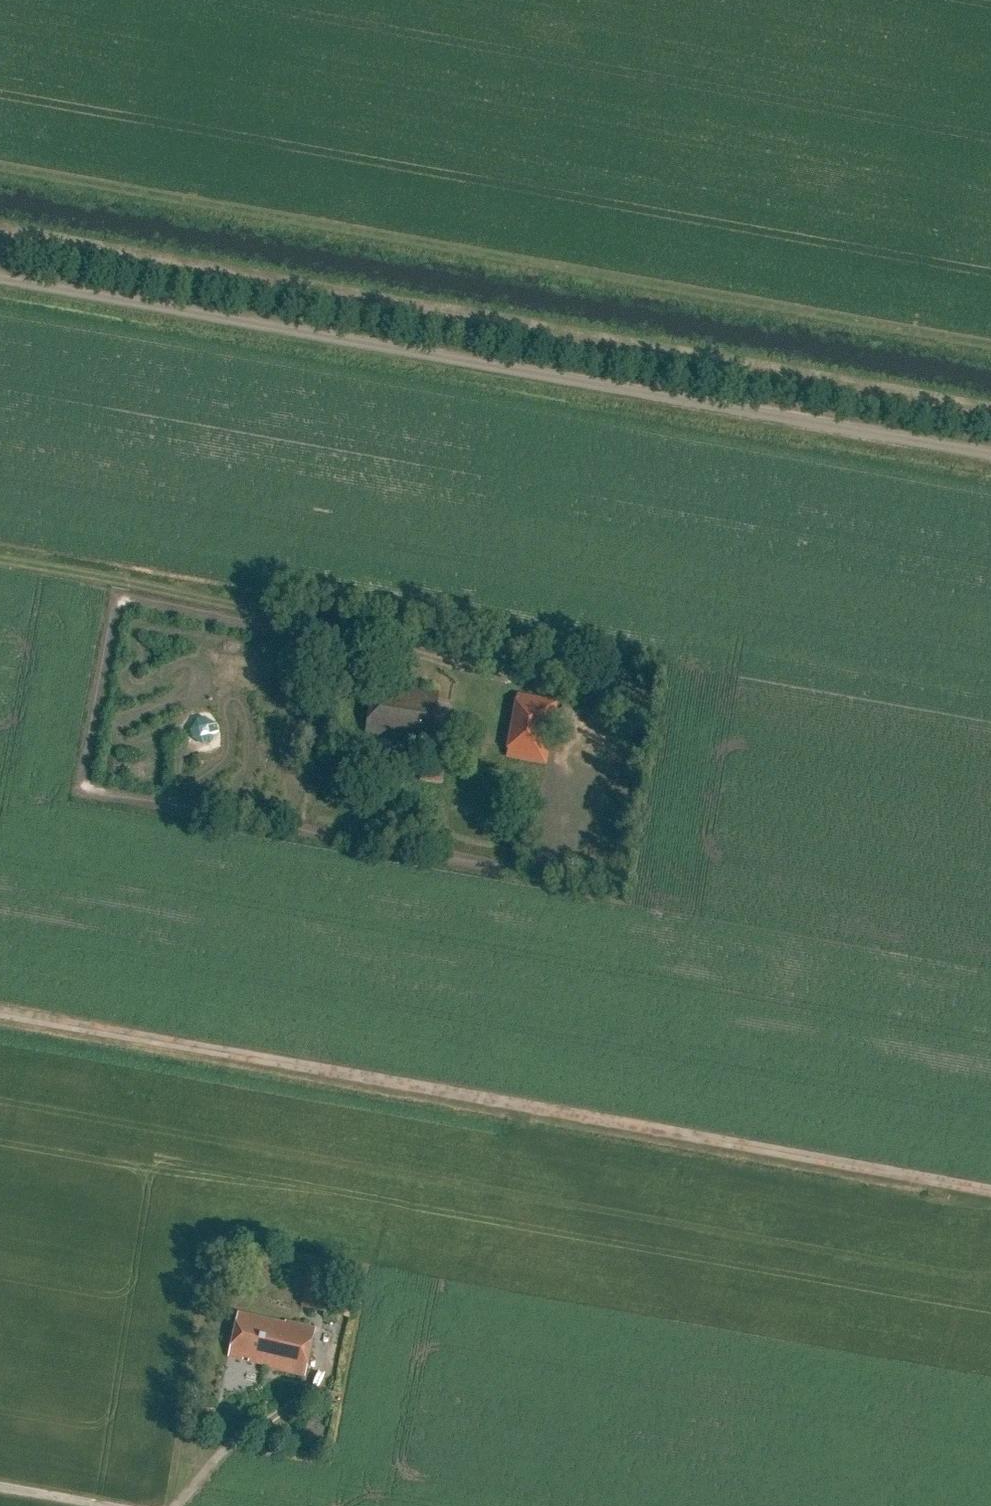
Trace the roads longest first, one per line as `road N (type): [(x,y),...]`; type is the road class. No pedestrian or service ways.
road 1 (unclassified): [(990,455),(0,278)]

